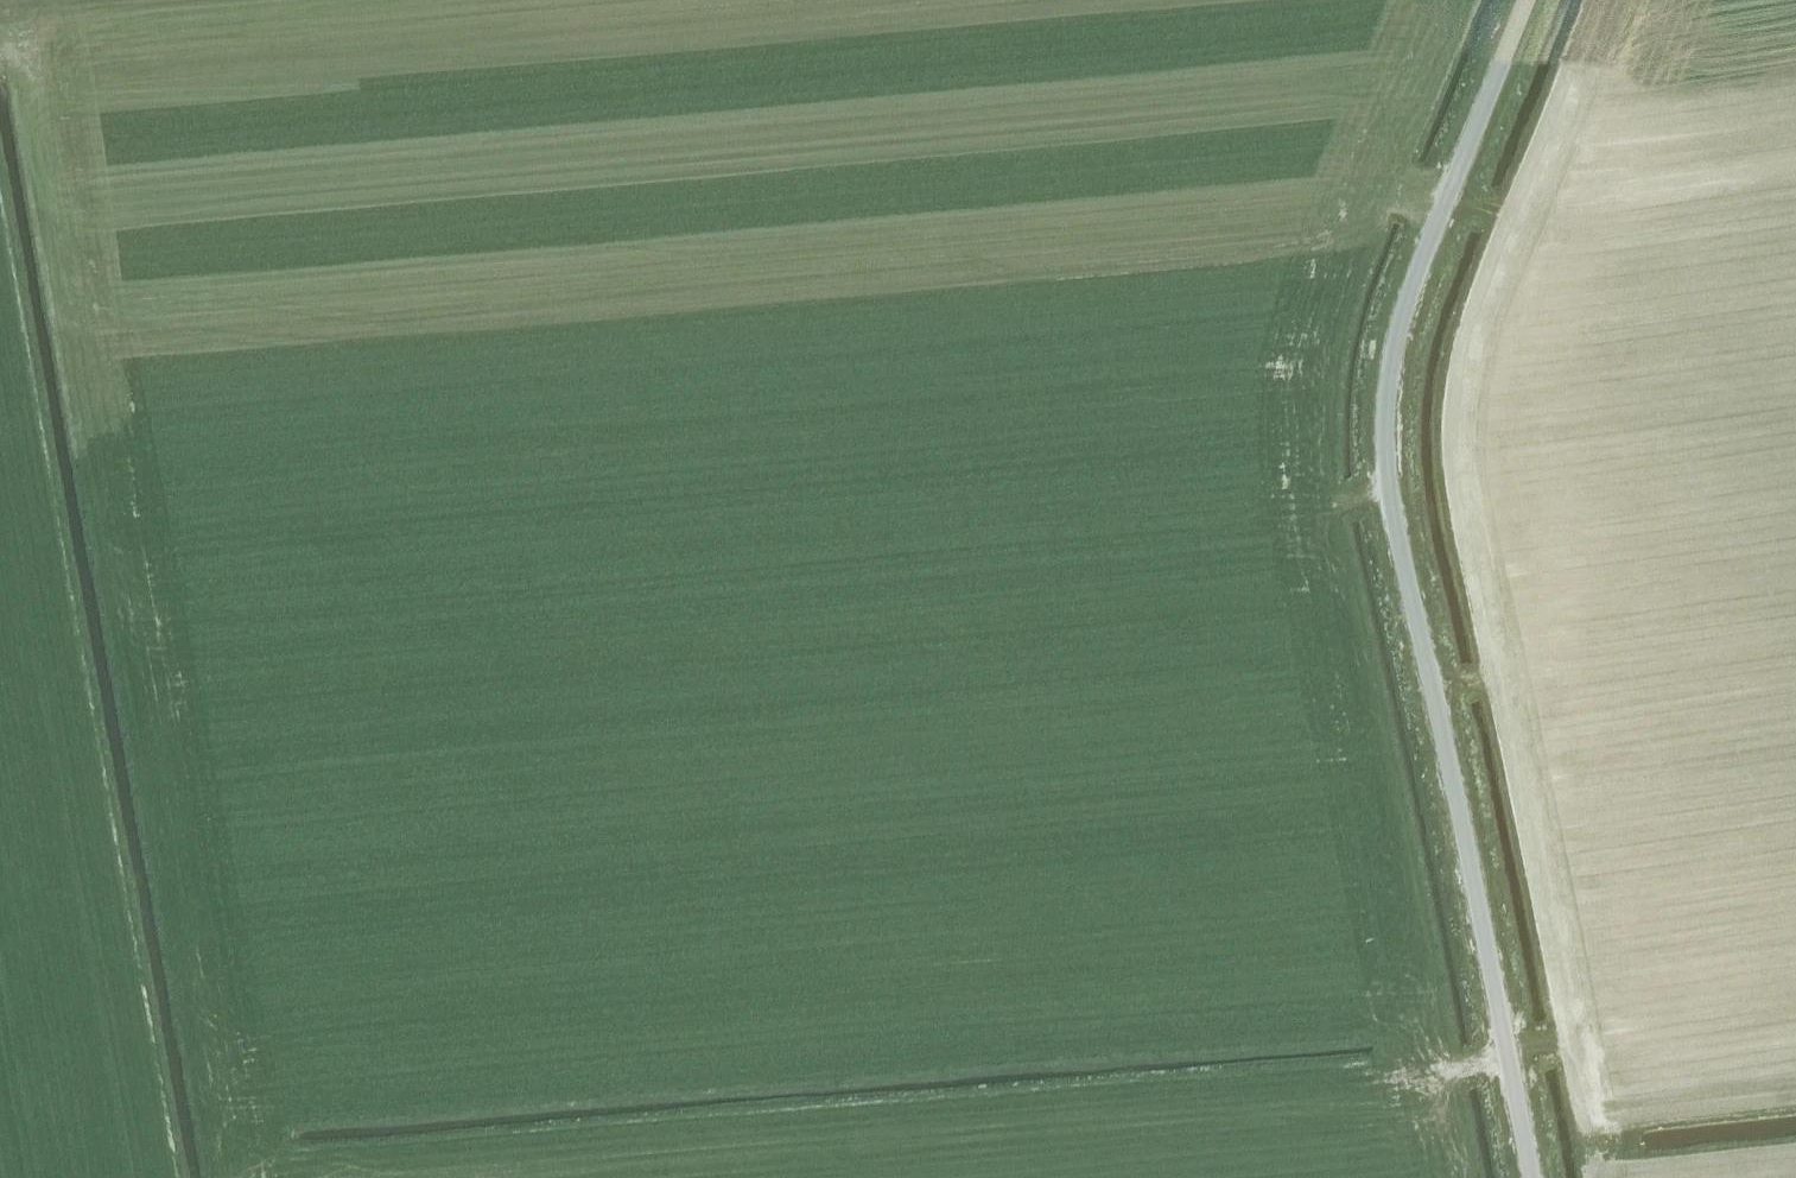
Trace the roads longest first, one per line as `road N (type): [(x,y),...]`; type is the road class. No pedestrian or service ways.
road 1 (unclassified): [(1531,1177),(1384,448),(1388,375),(1408,295),(1525,0)]

